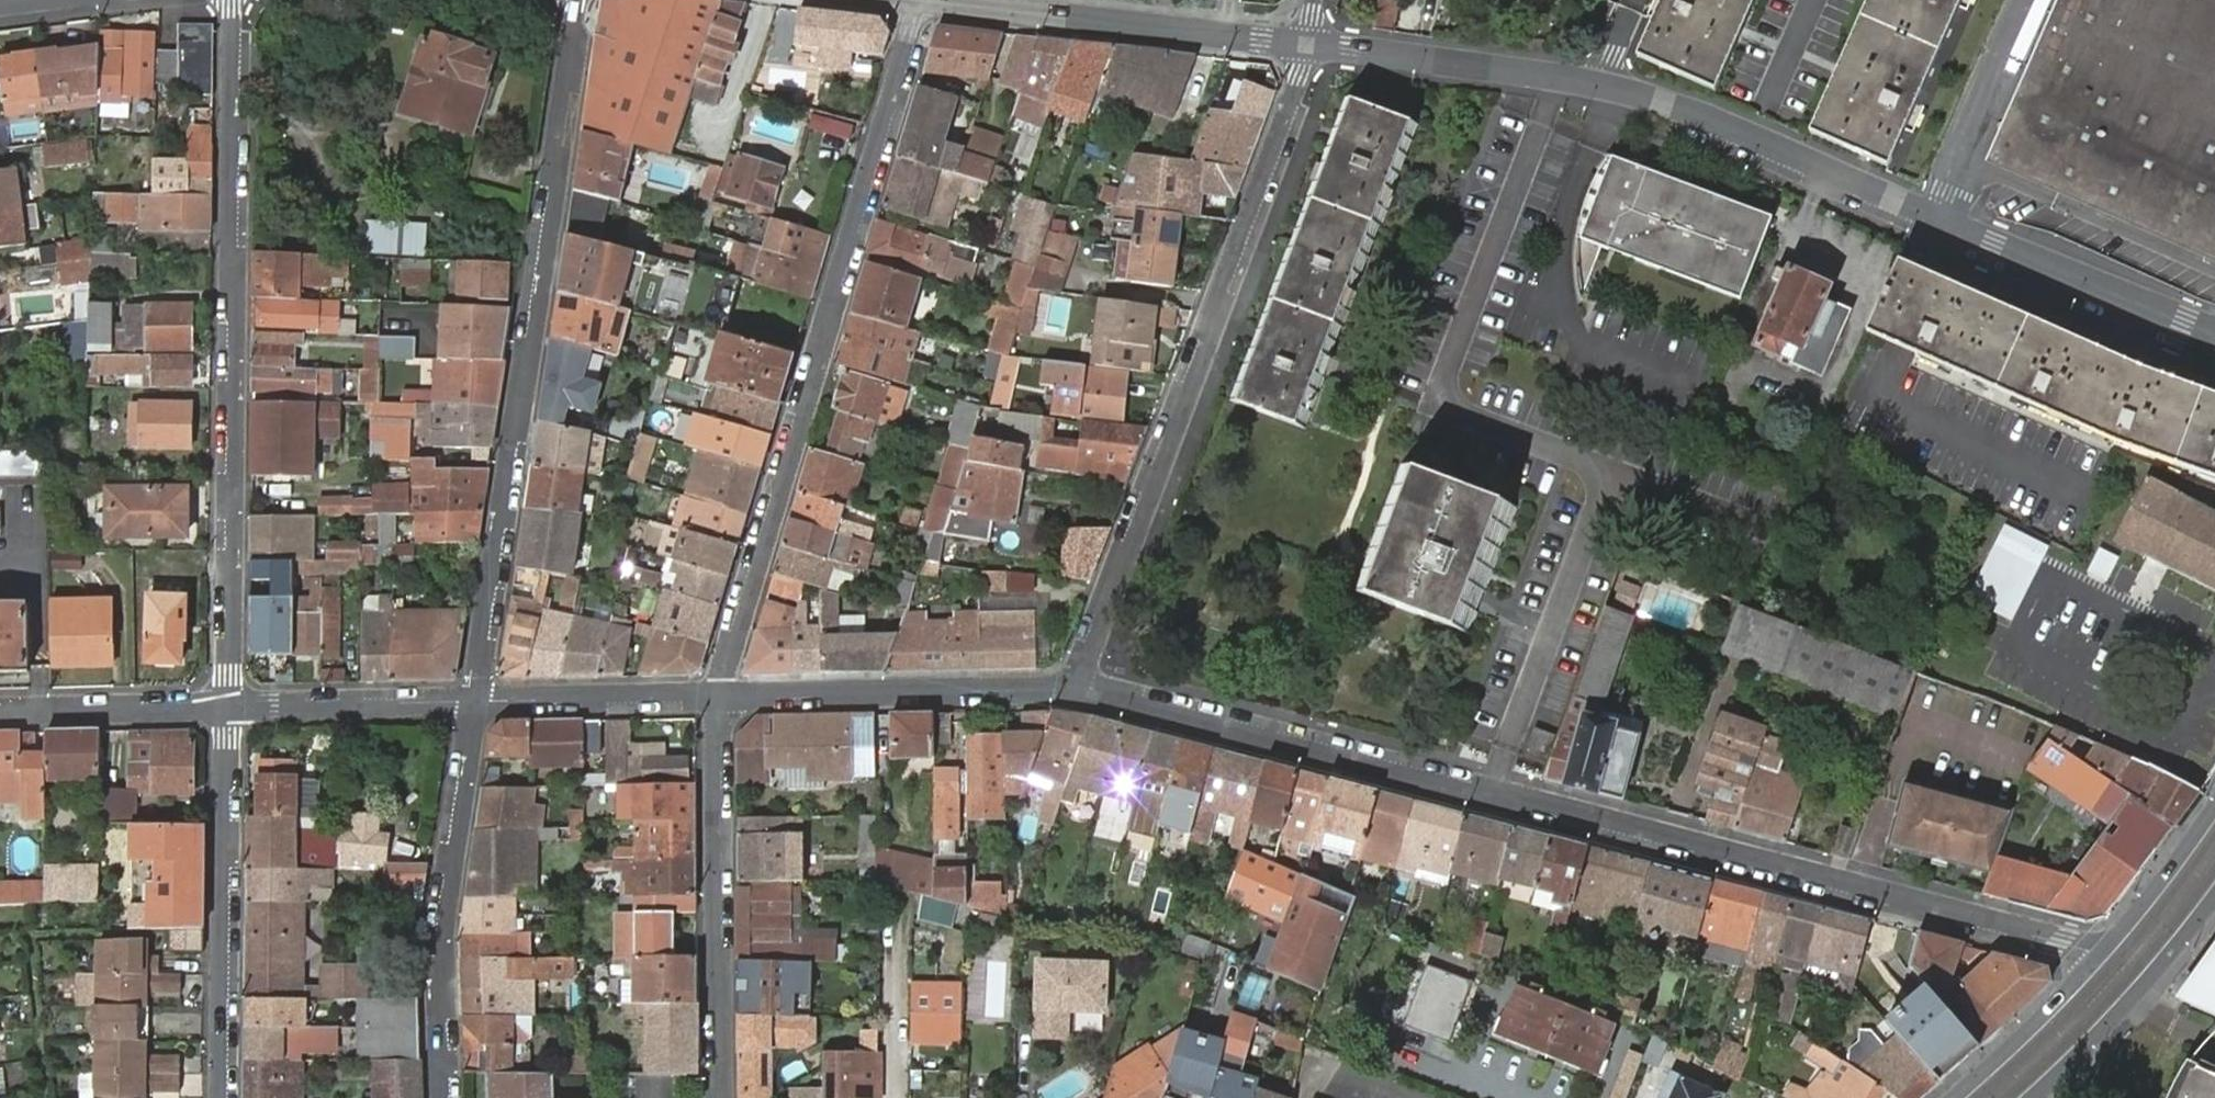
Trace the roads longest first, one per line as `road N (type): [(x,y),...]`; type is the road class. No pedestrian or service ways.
road 1 (residential): [(1071,686),(2060,942),(2098,960)]
road 2 (residential): [(1310,43),(1559,74),(1671,108),(1755,136),(2214,335)]
road 3 (residential): [(916,2),(718,700)]
road 4 (residential): [(474,703),(580,0)]
road 5 (residential): [(233,0),(229,706)]
road 6 (residential): [(1071,686),(1310,43)]
road 7 (residential): [(718,700),(719,1097)]
road 8 (residential): [(474,703),(443,927),(448,1097)]
road 9 (residential): [(916,2),(1310,43)]
road 10 (residential): [(229,706),(221,1097)]
road 11 (residential): [(718,700),(1071,686)]
road 12 (secondary): [(2031,1097),(2139,992),(2214,895)]
road 13 (residential): [(229,706),(474,703)]
road 14 (residential): [(474,703),(718,700)]
road 15 (residential): [(0,711),(229,706)]
road 16 (secondary): [(2098,960),(1951,1097)]
road 17 (secondary): [(2214,806),(2098,960)]

